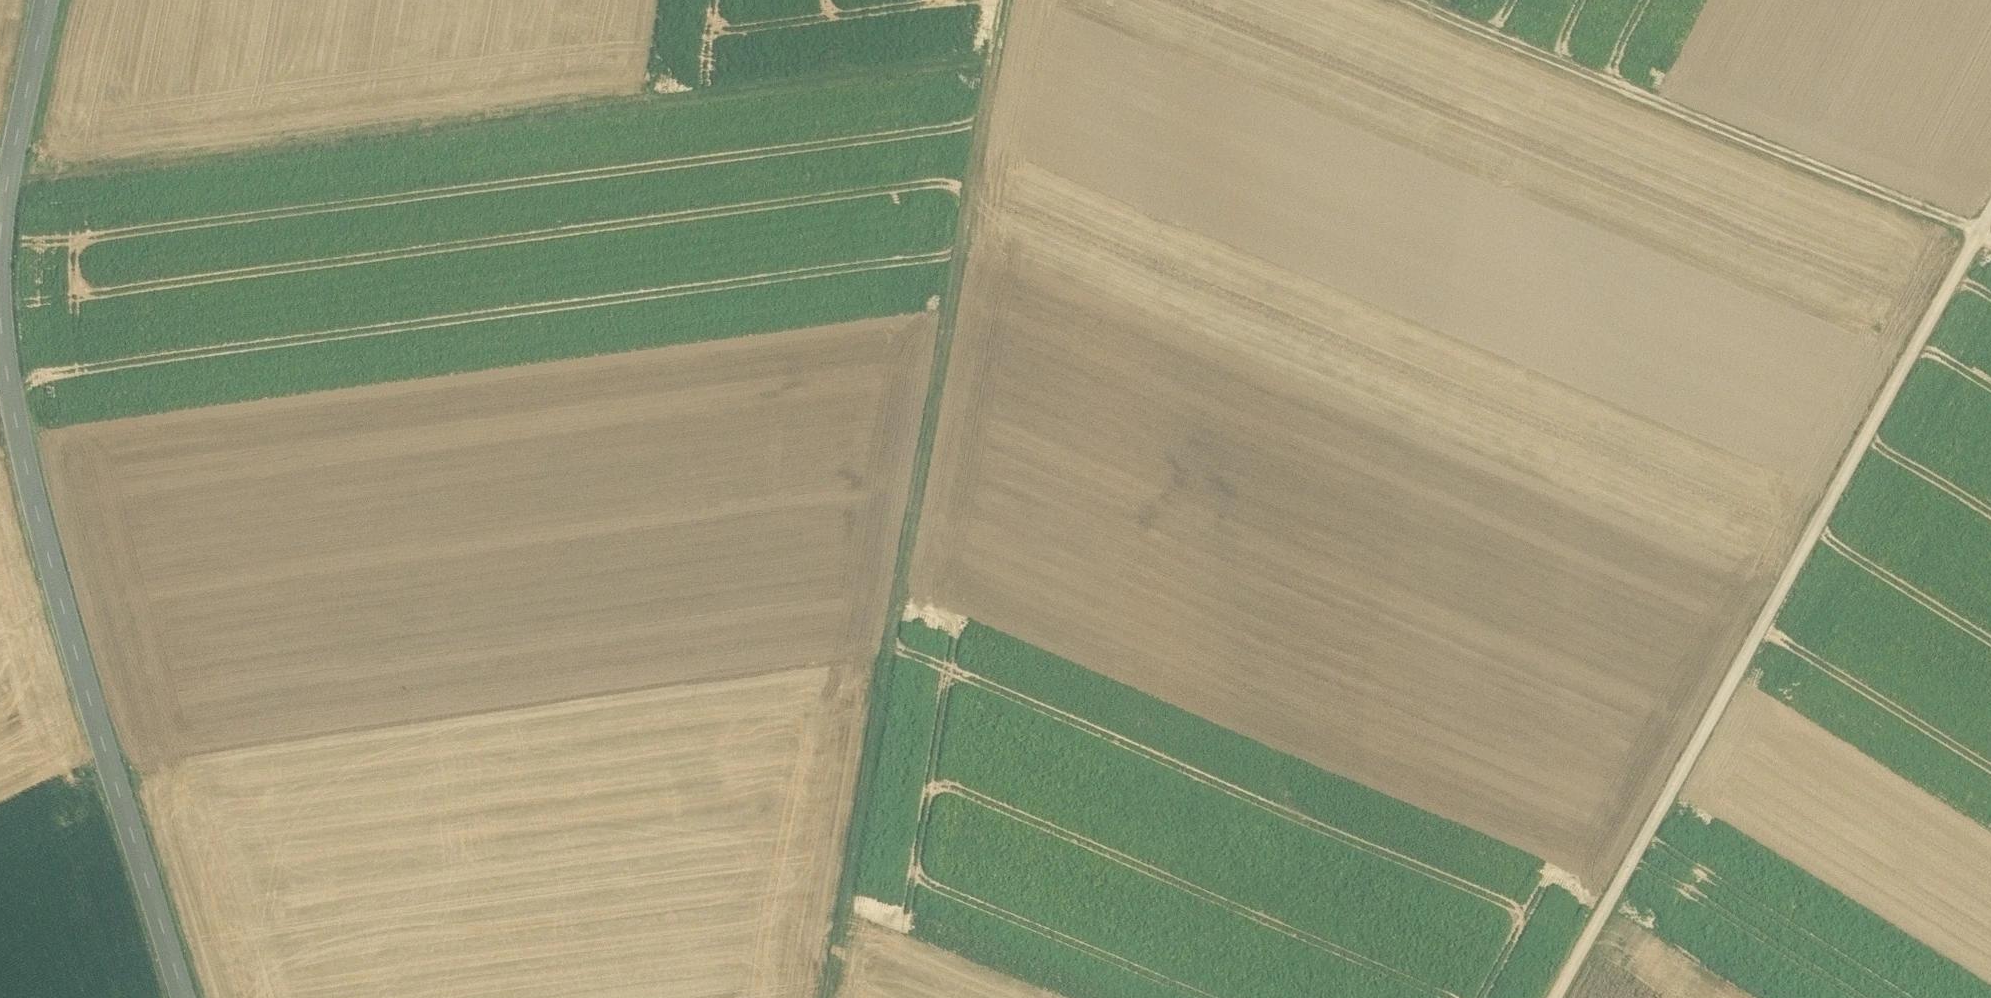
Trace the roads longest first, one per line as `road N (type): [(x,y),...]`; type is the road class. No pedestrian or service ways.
road 1 (track): [(6,187),(112,184),(994,64),(1003,0)]
road 2 (track): [(845,997),(994,64)]
road 3 (track): [(1557,997),(1990,212)]
road 4 (tertiary): [(189,997),(13,401),(0,303)]
road 5 (track): [(1396,0),(1990,246)]
road 6 (tertiary): [(0,257),(7,179),(48,0)]

